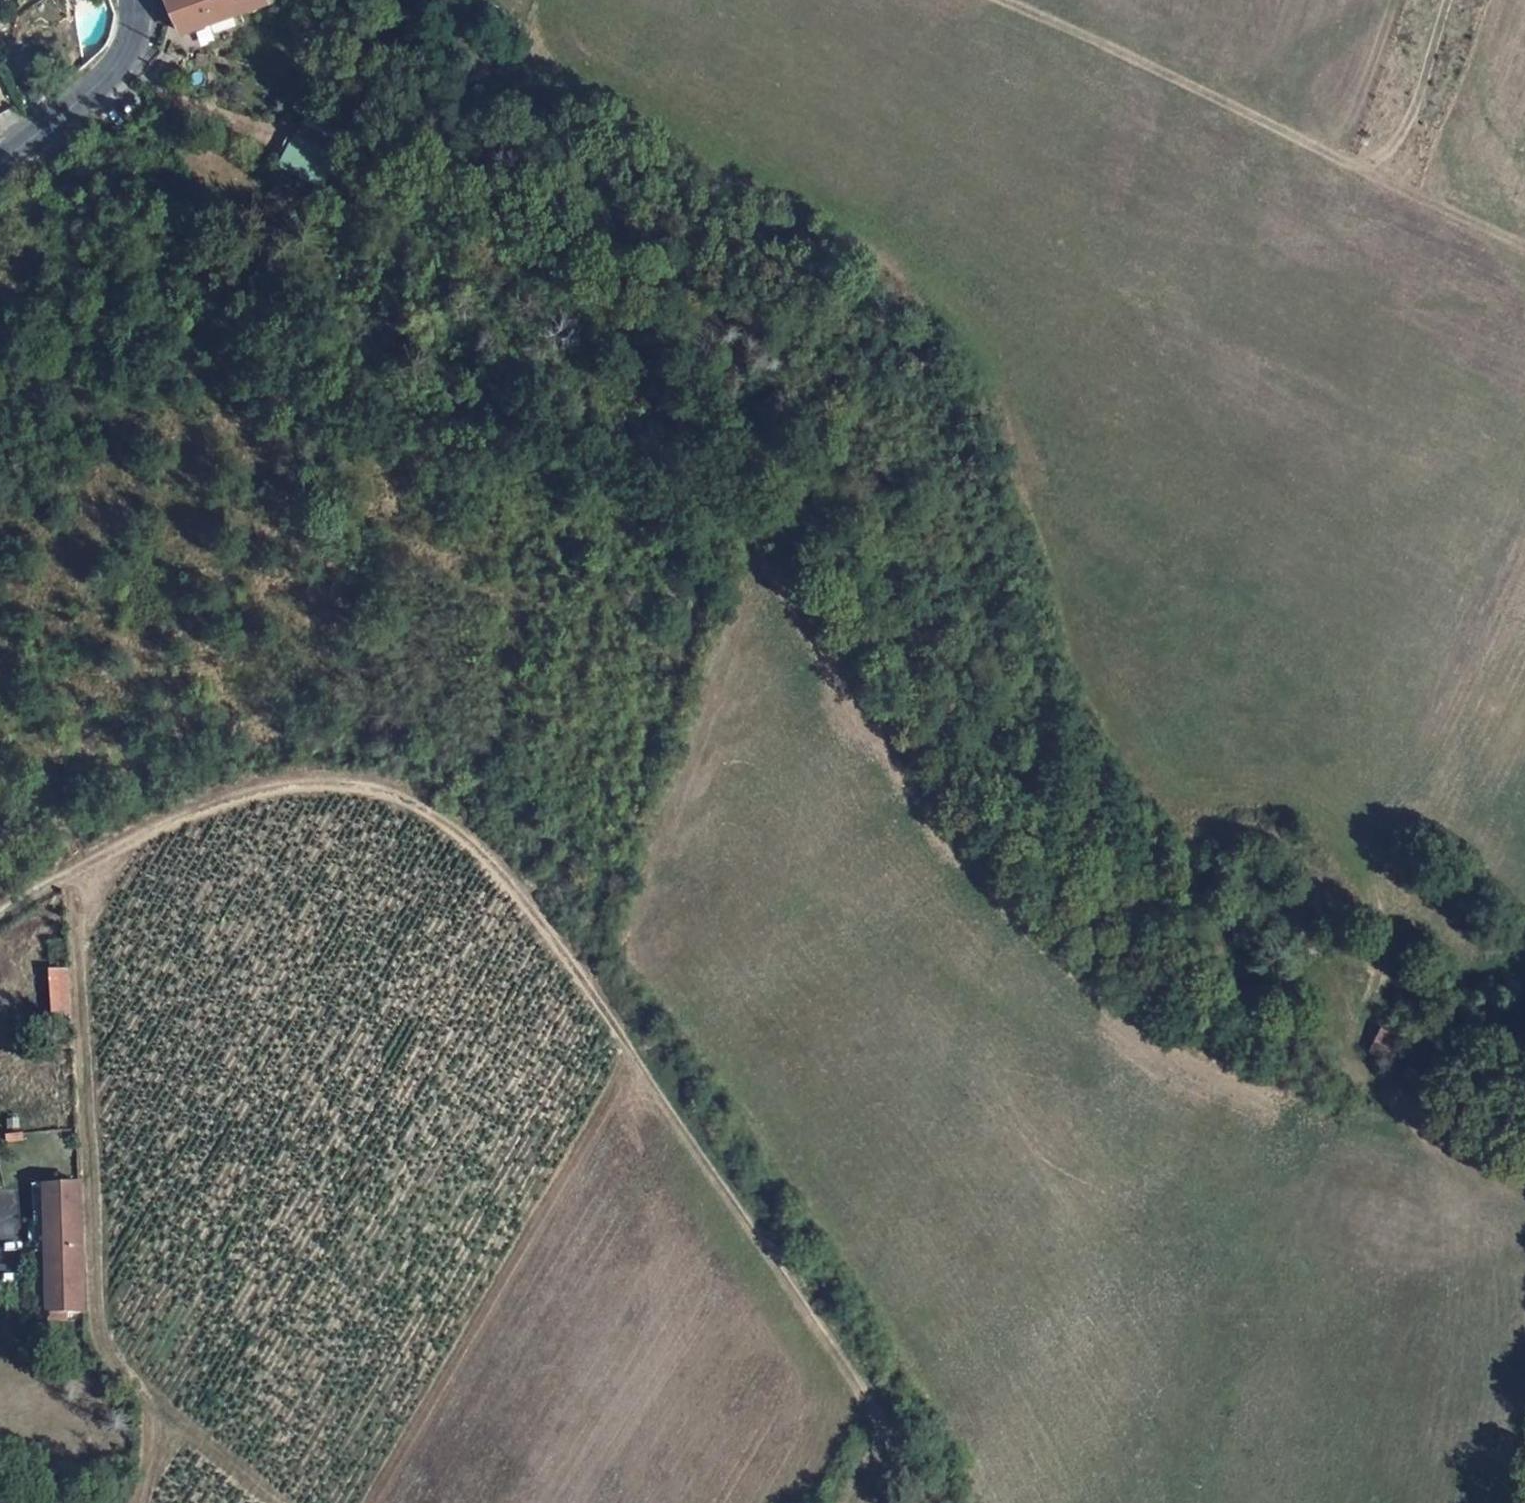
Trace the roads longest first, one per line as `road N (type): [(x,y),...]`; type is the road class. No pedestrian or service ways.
road 1 (track): [(142,1502),(161,1421),(106,1310),(81,857)]
road 2 (secondary): [(136,0),(124,57),(0,163)]

